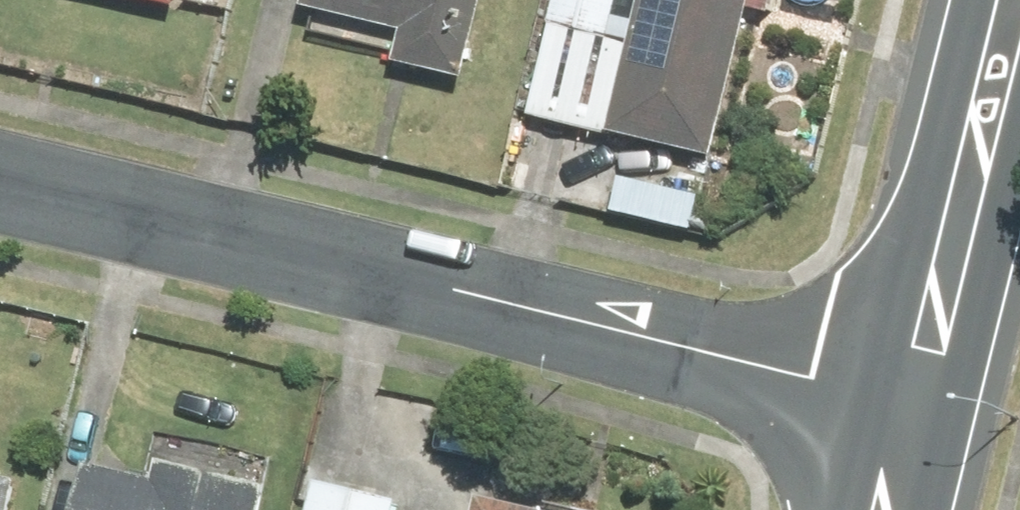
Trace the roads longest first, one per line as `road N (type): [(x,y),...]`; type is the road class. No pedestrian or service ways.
road 1 (residential): [(937,412),(0,185)]
road 2 (secondary): [(937,412),(1019,49)]

